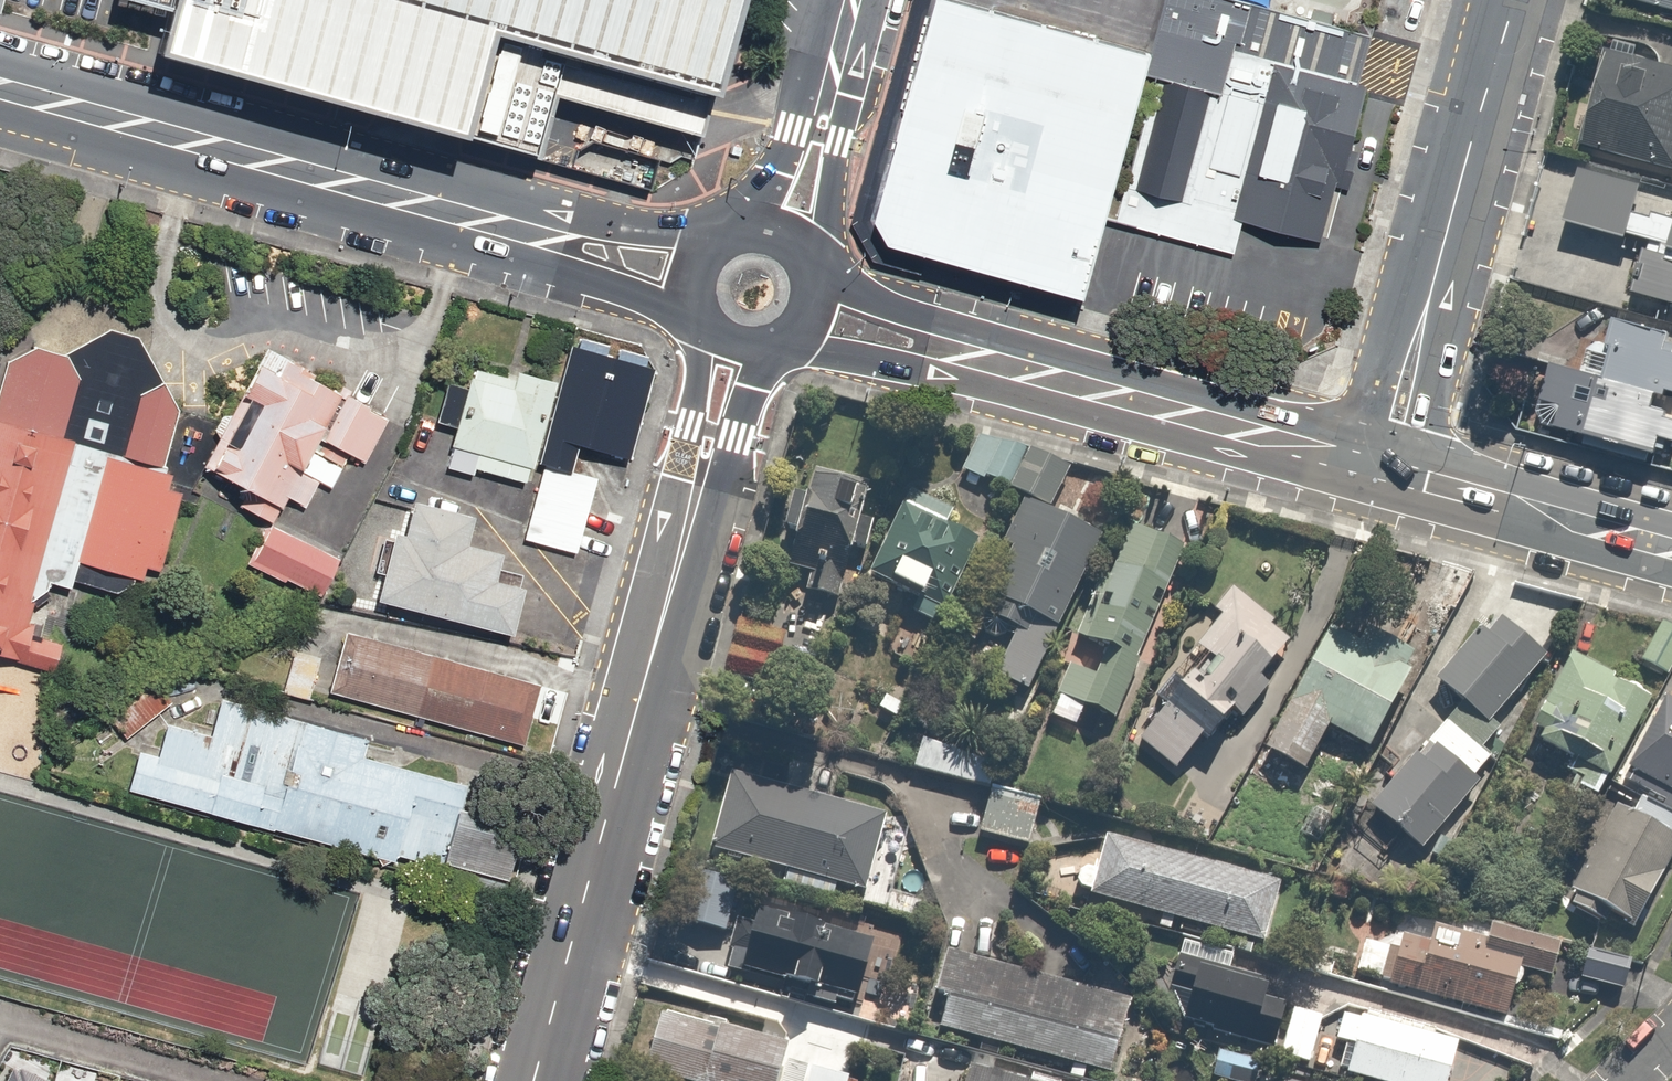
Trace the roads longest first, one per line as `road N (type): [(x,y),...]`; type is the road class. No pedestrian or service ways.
road 1 (tertiary): [(737,345),(534,1080)]
road 2 (secondary): [(0,91),(696,280)]
road 3 (secondary): [(807,311),(1382,469)]
road 4 (residential): [(1382,469),(1514,0)]
road 5 (secondary): [(1382,469),(1671,549)]
road 6 (tertiary): [(849,0),(774,236)]

